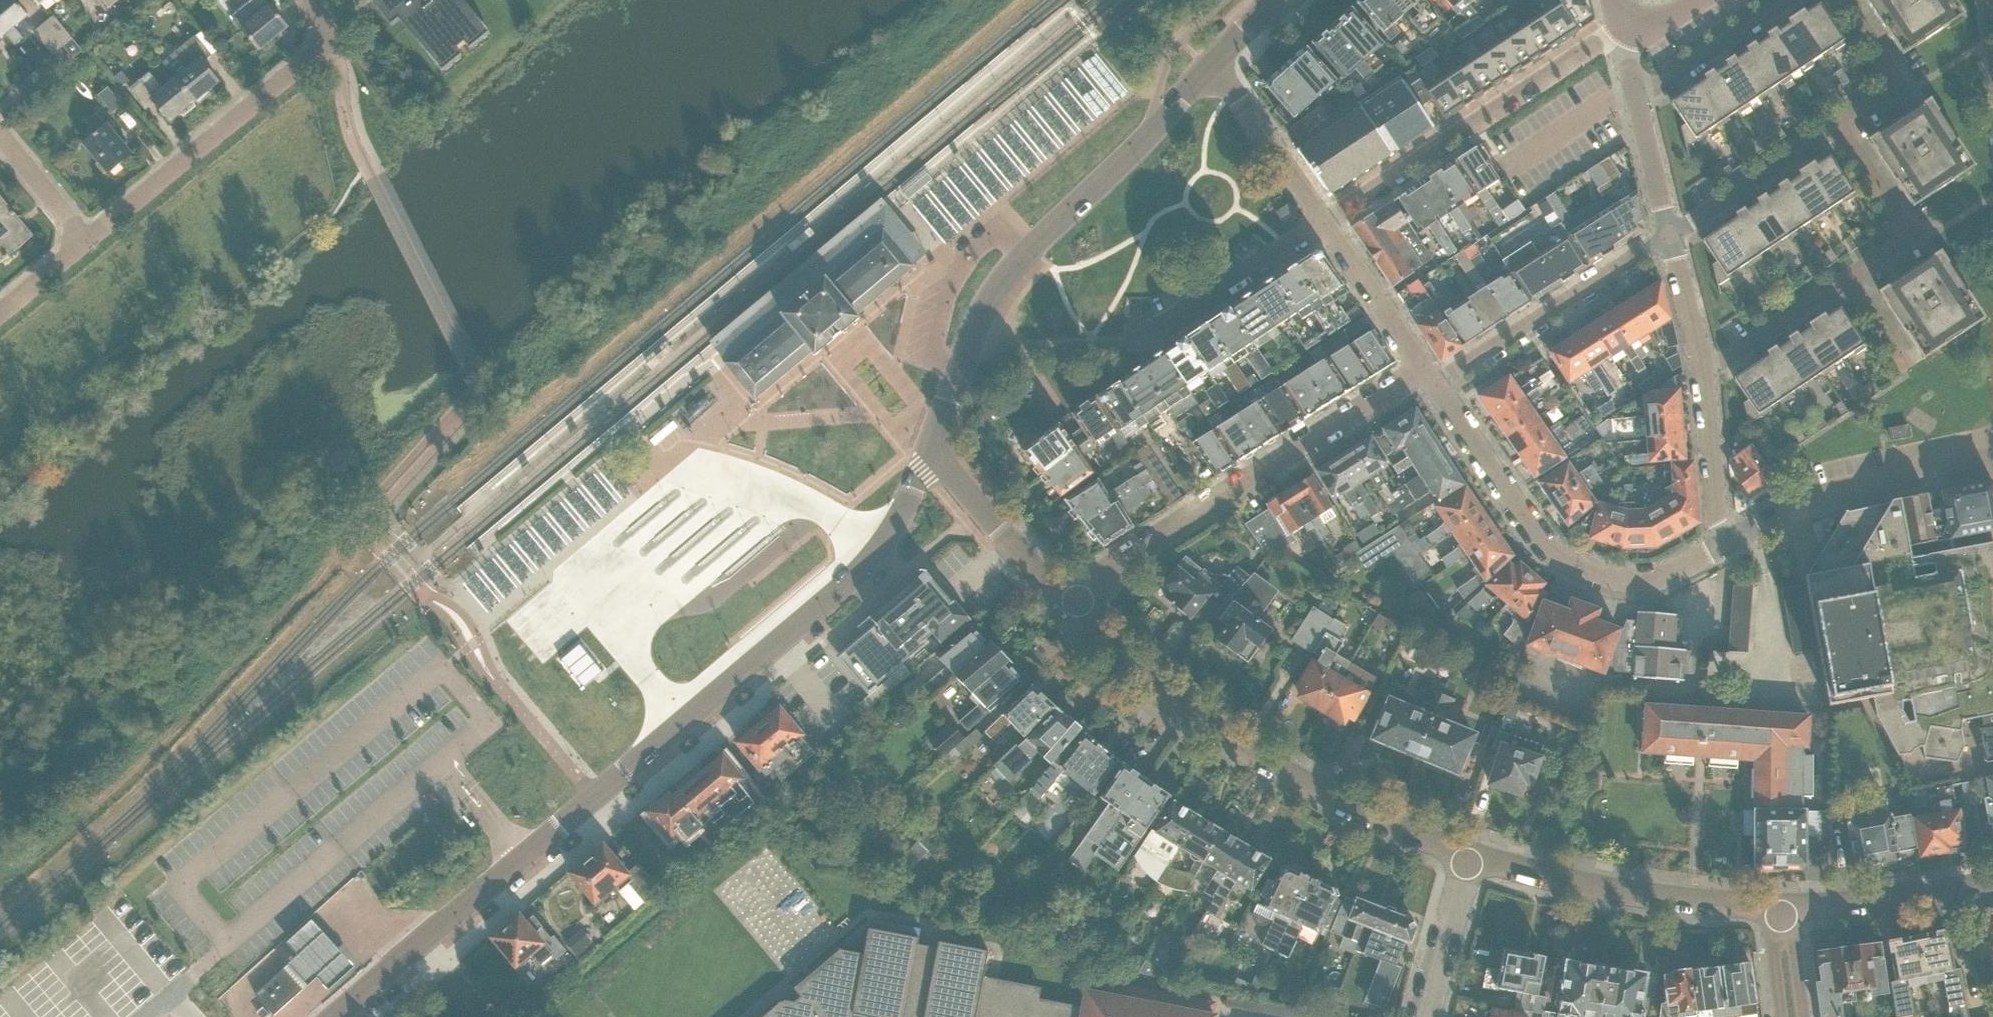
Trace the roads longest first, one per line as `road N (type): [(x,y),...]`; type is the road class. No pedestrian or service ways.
road 1 (secondary): [(336,1016),(851,581),(901,517),(929,449)]
road 2 (secondary): [(929,449),(997,286),(1207,66)]
road 3 (unclassified): [(1069,609),(1240,746),(1375,819),(1469,854)]
road 4 (unclassified): [(1069,609),(1126,556),(1423,369)]
road 5 (residential): [(1719,547),(1677,571),(1635,581),(1568,563),(1535,533),(1433,384)]
road 6 (residential): [(1323,223),(1628,24)]
road 7 (residential): [(86,240),(329,42),(310,0)]
road 8 (unclassified): [(1469,854),(1617,893),(1779,905)]
road 9 (residential): [(1433,384),(1672,235)]
road 10 (residential): [(1132,329),(1170,324),(1323,223)]
road 11 (unclassified): [(1779,905),(1992,885)]
road 12 (residential): [(1847,277),(1913,236),(1837,125)]
road 13 (residential): [(1672,235),(1837,125)]
road 14 (residential): [(1323,223),(1207,66)]
road 15 (residential): [(1811,500),(1992,462)]
road 16 (residential): [(1636,98),(1786,0)]
road 17 (residential): [(1423,369),(1323,223)]
road 18 (residential): [(1837,125),(1900,84),(1846,0)]
road 19 (residential): [(1719,547),(1703,374)]
road 20 (residential): [(1703,374),(1847,277)]
road 21 (residential): [(1426,1016),(1469,854)]
road 22 (residential): [(1703,374),(1672,235)]
road 23 (residential): [(1672,235),(1636,98)]
road 24 (residential): [(86,240),(0,136)]

